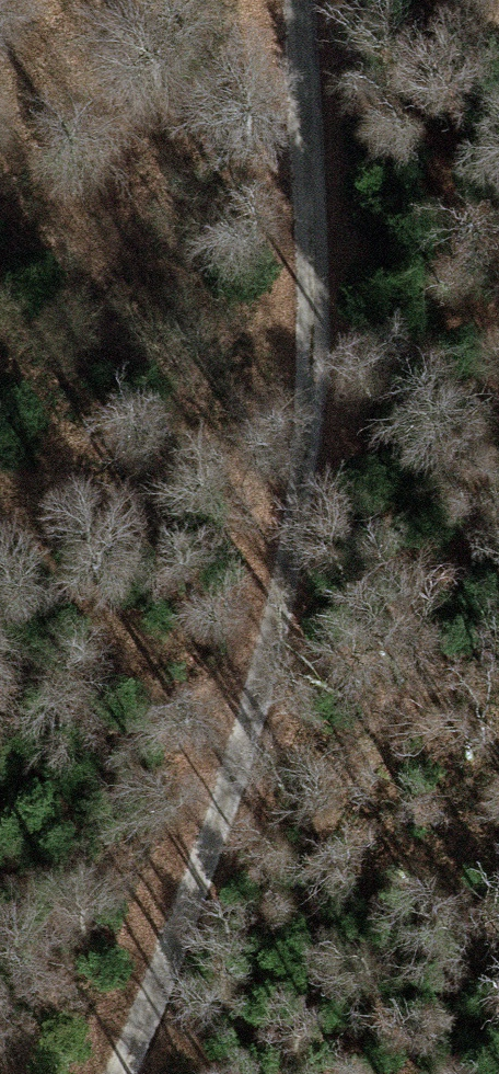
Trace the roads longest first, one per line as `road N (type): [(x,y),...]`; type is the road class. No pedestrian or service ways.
road 1 (track): [(118,1073),(228,789),(289,563),(314,198),(277,0)]
road 2 (motorway): [(310,1073),(285,0)]
road 3 (motorway): [(57,0),(74,1073)]

